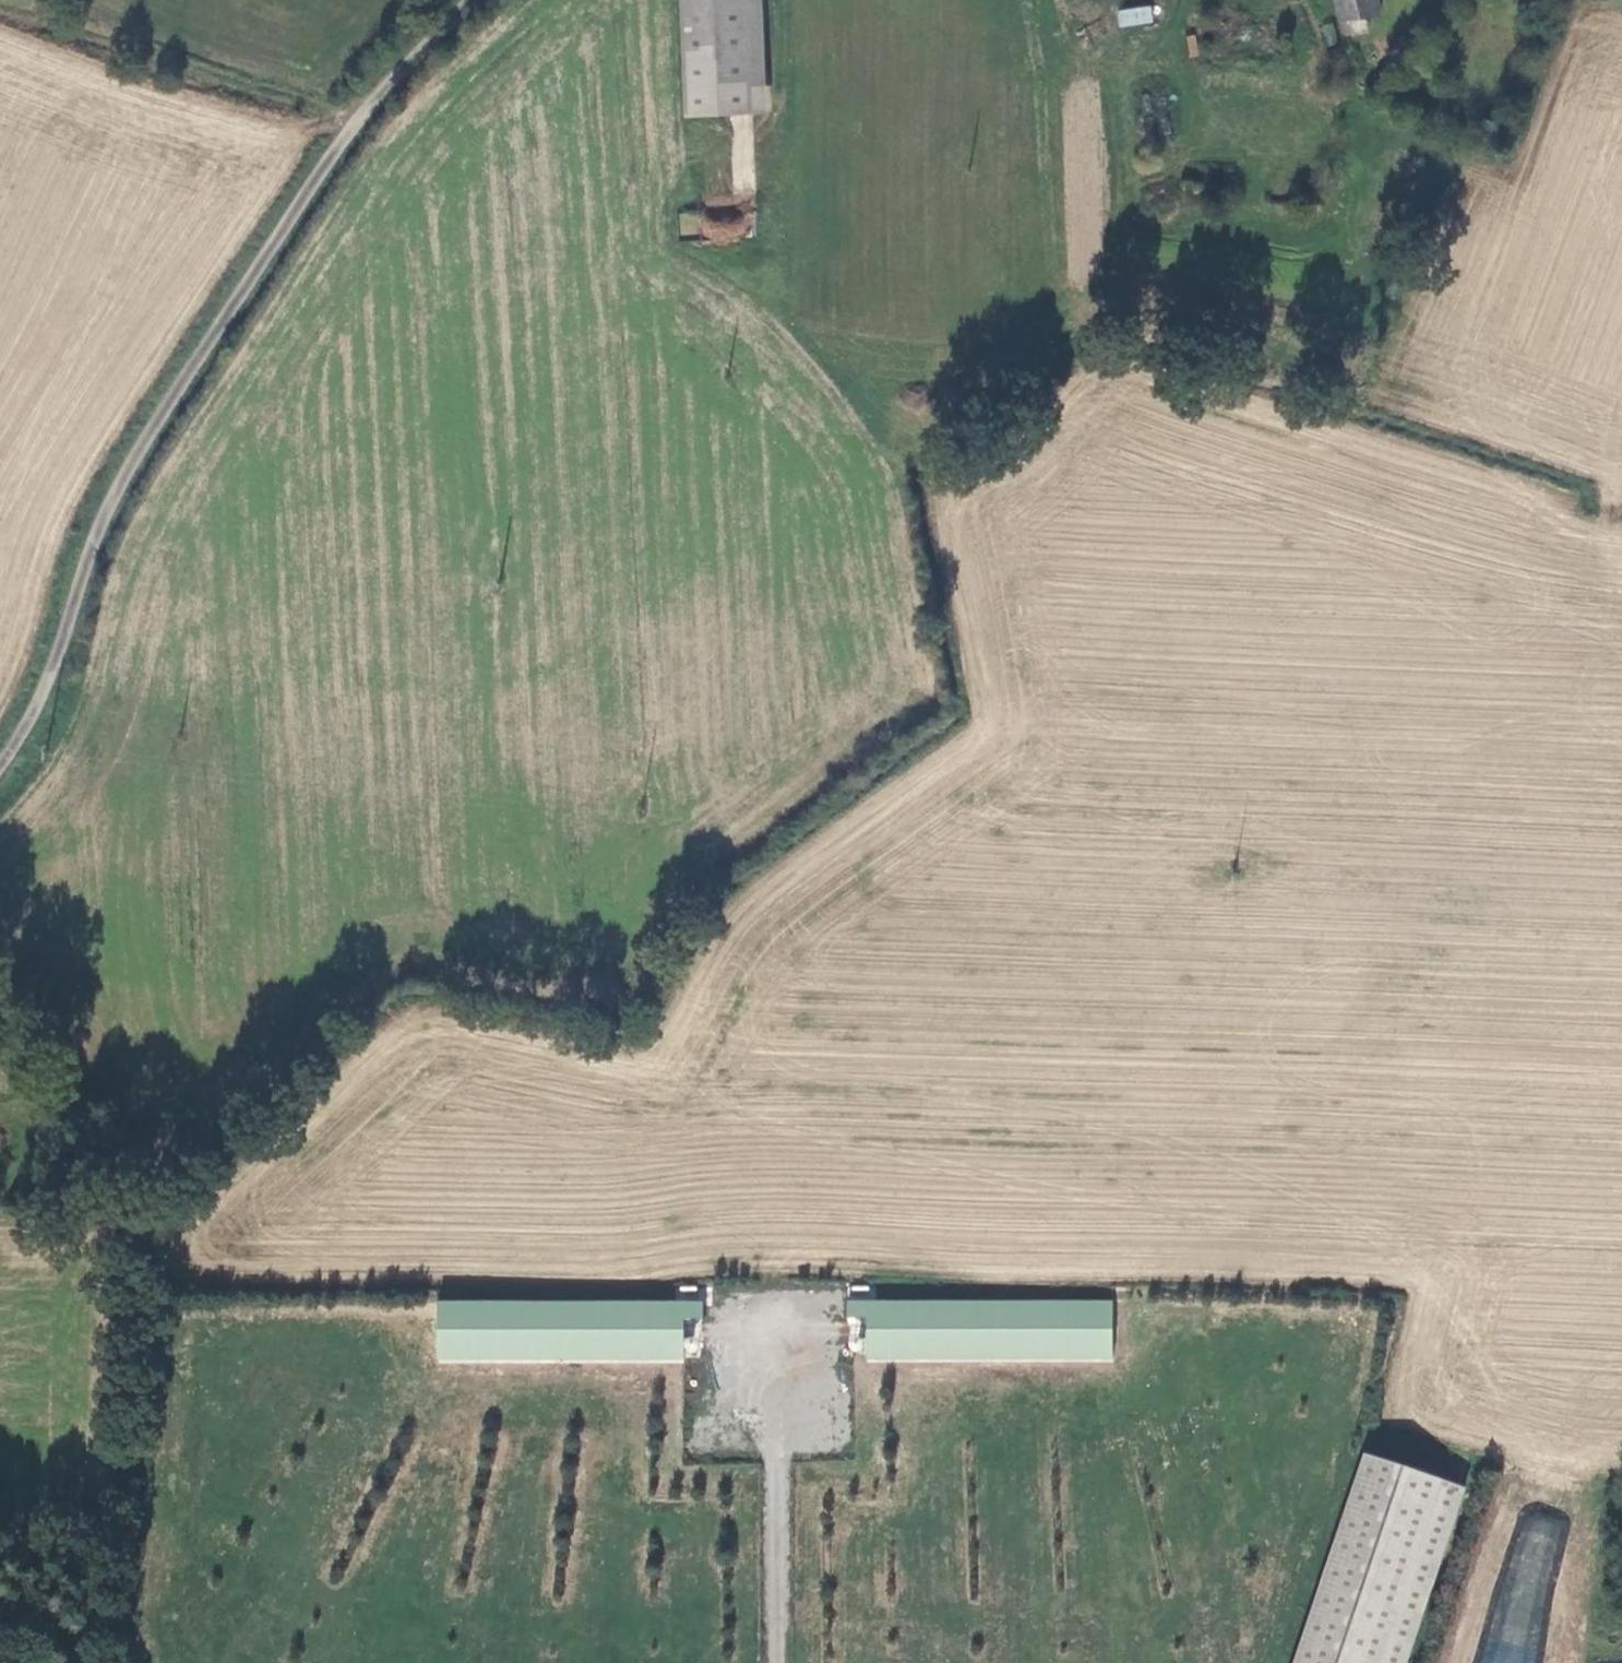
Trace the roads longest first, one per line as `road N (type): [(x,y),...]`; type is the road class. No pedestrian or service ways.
road 1 (unclassified): [(0,764),(51,667),(82,561),(122,473),(344,132),(464,0)]

